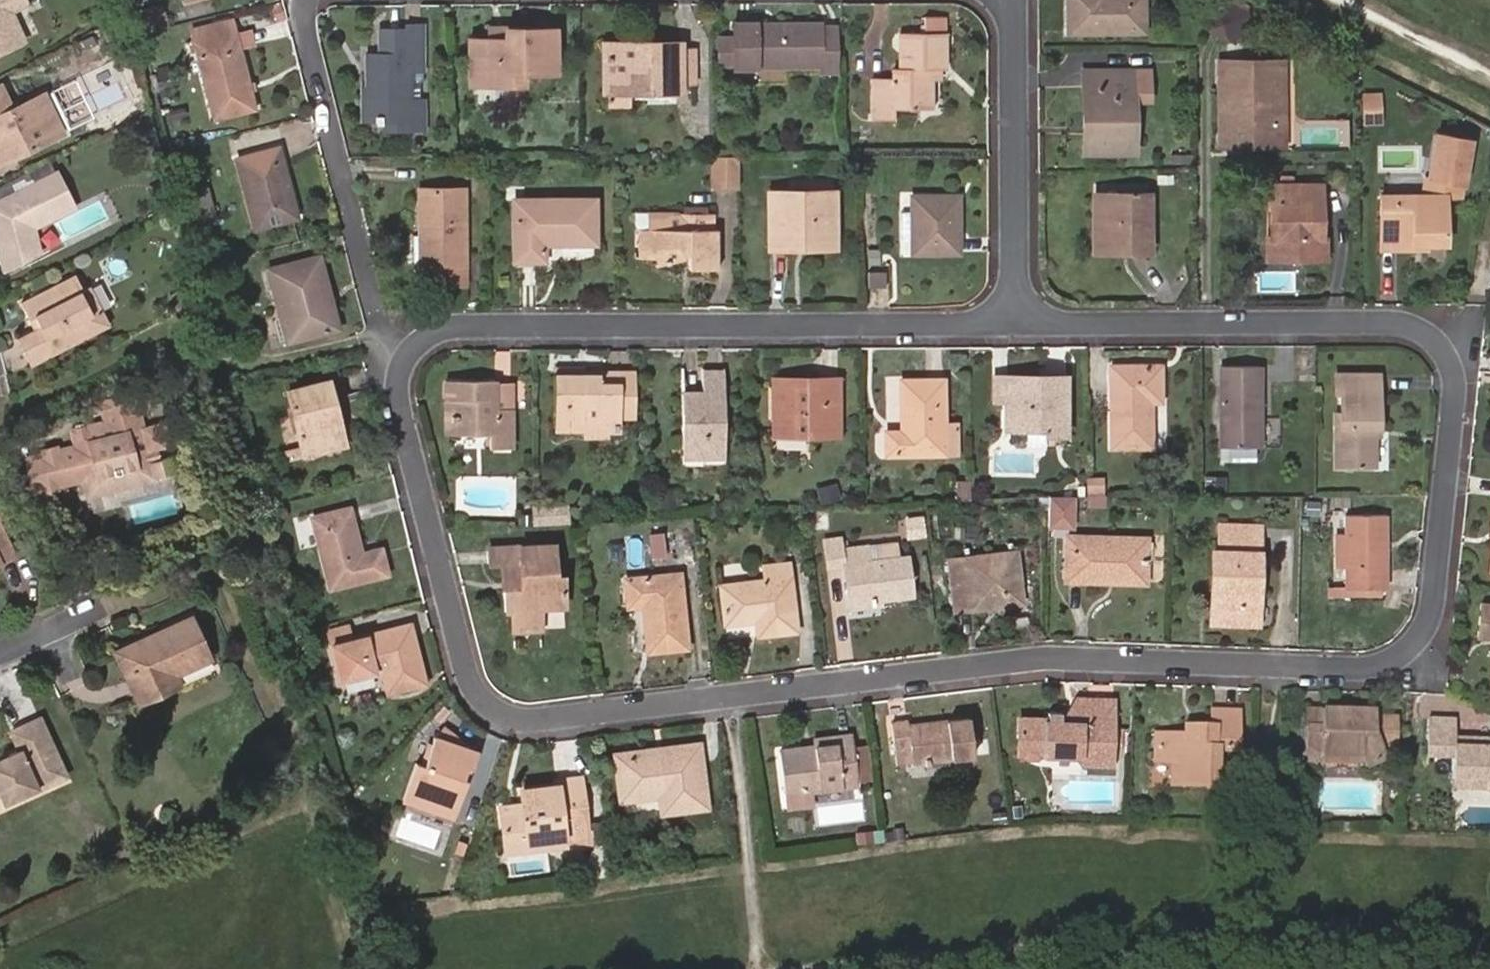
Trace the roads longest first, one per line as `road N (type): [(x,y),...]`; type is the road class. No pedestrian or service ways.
road 1 (residential): [(396,350),(397,416),(460,657),(479,692),(506,708),(1036,648),(1365,657),(1411,631),(1423,603),(1447,375),(1428,332),(1382,313),(1011,312)]
road 2 (residential): [(1011,312),(457,315),(418,327),(396,350)]
road 3 (residential): [(296,0),(367,293),(396,350)]
road 4 (residential): [(1011,312),(1004,0)]
road 5 (residential): [(197,561),(54,624)]

